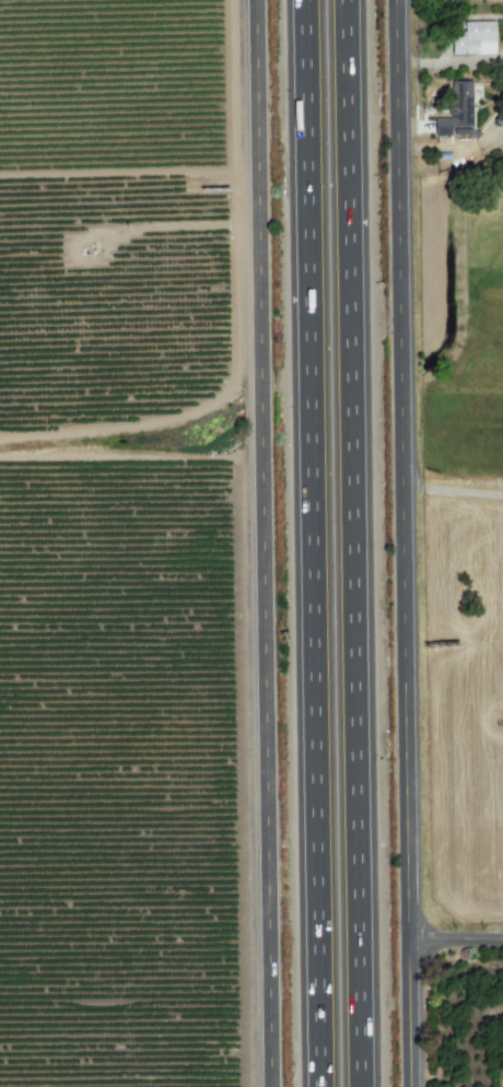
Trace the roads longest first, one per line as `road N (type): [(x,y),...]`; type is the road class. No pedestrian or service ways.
road 1 (tertiary): [(274,1086),(258,0)]
road 2 (motorway): [(306,0),(322,1086)]
road 3 (tertiary): [(413,1086),(398,0)]
road 4 (motorway): [(362,1086),(347,0)]

